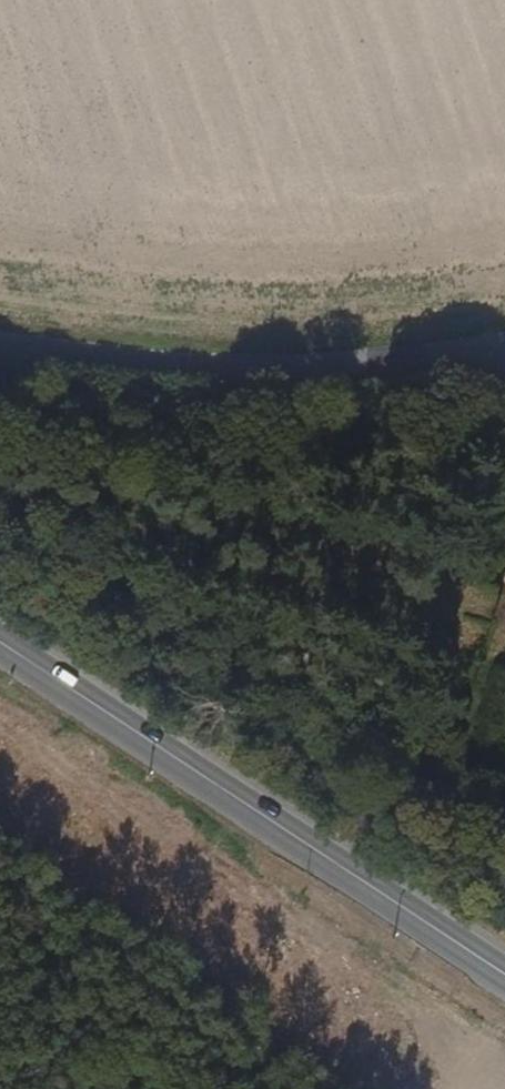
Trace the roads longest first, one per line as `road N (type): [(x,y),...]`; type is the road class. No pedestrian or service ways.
road 1 (primary): [(504,973),(0,639)]
road 2 (unclassified): [(0,343),(233,370),(504,349)]

